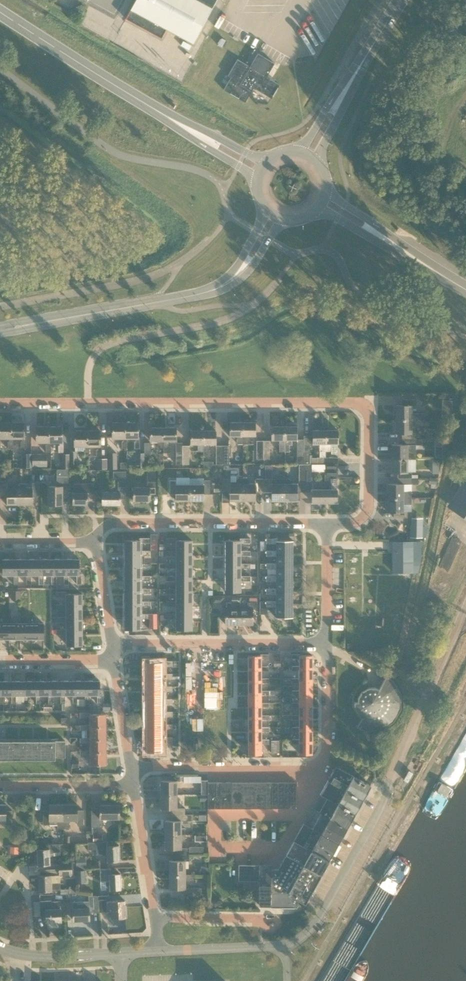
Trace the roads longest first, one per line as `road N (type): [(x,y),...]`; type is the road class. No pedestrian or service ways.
road 1 (unclassified): [(285,945),(316,922),(385,801),(463,612)]
road 2 (residential): [(0,404),(361,408)]
road 3 (secondary): [(0,334),(217,293),(248,272),(284,220)]
road 4 (residential): [(131,769),(310,773),(328,744),(325,643)]
road 5 (secondary): [(266,209),(237,266),(214,285),(0,326)]
road 6 (residential): [(89,545),(106,525),(327,524)]
road 7 (residential): [(325,643),(107,646)]
road 8 (tertiary): [(401,0),(309,153)]
road 9 (secondary): [(458,284),(328,191)]
road 10 (secondary): [(318,209),(458,284)]
road 11 (secondary): [(125,91),(257,179)]
road 12 (secondary): [(267,160),(125,91)]
road 13 (secondary): [(125,91),(0,11)]
road 14 (residential): [(327,524),(353,523),(369,501),(369,425),(361,408)]
road 15 (residential): [(154,919),(133,783)]
road 16 (residential): [(133,783),(0,786)]
road 17 (unclassified): [(285,945),(157,951)]
road 18 (unclassified): [(121,952),(43,956),(0,947)]

